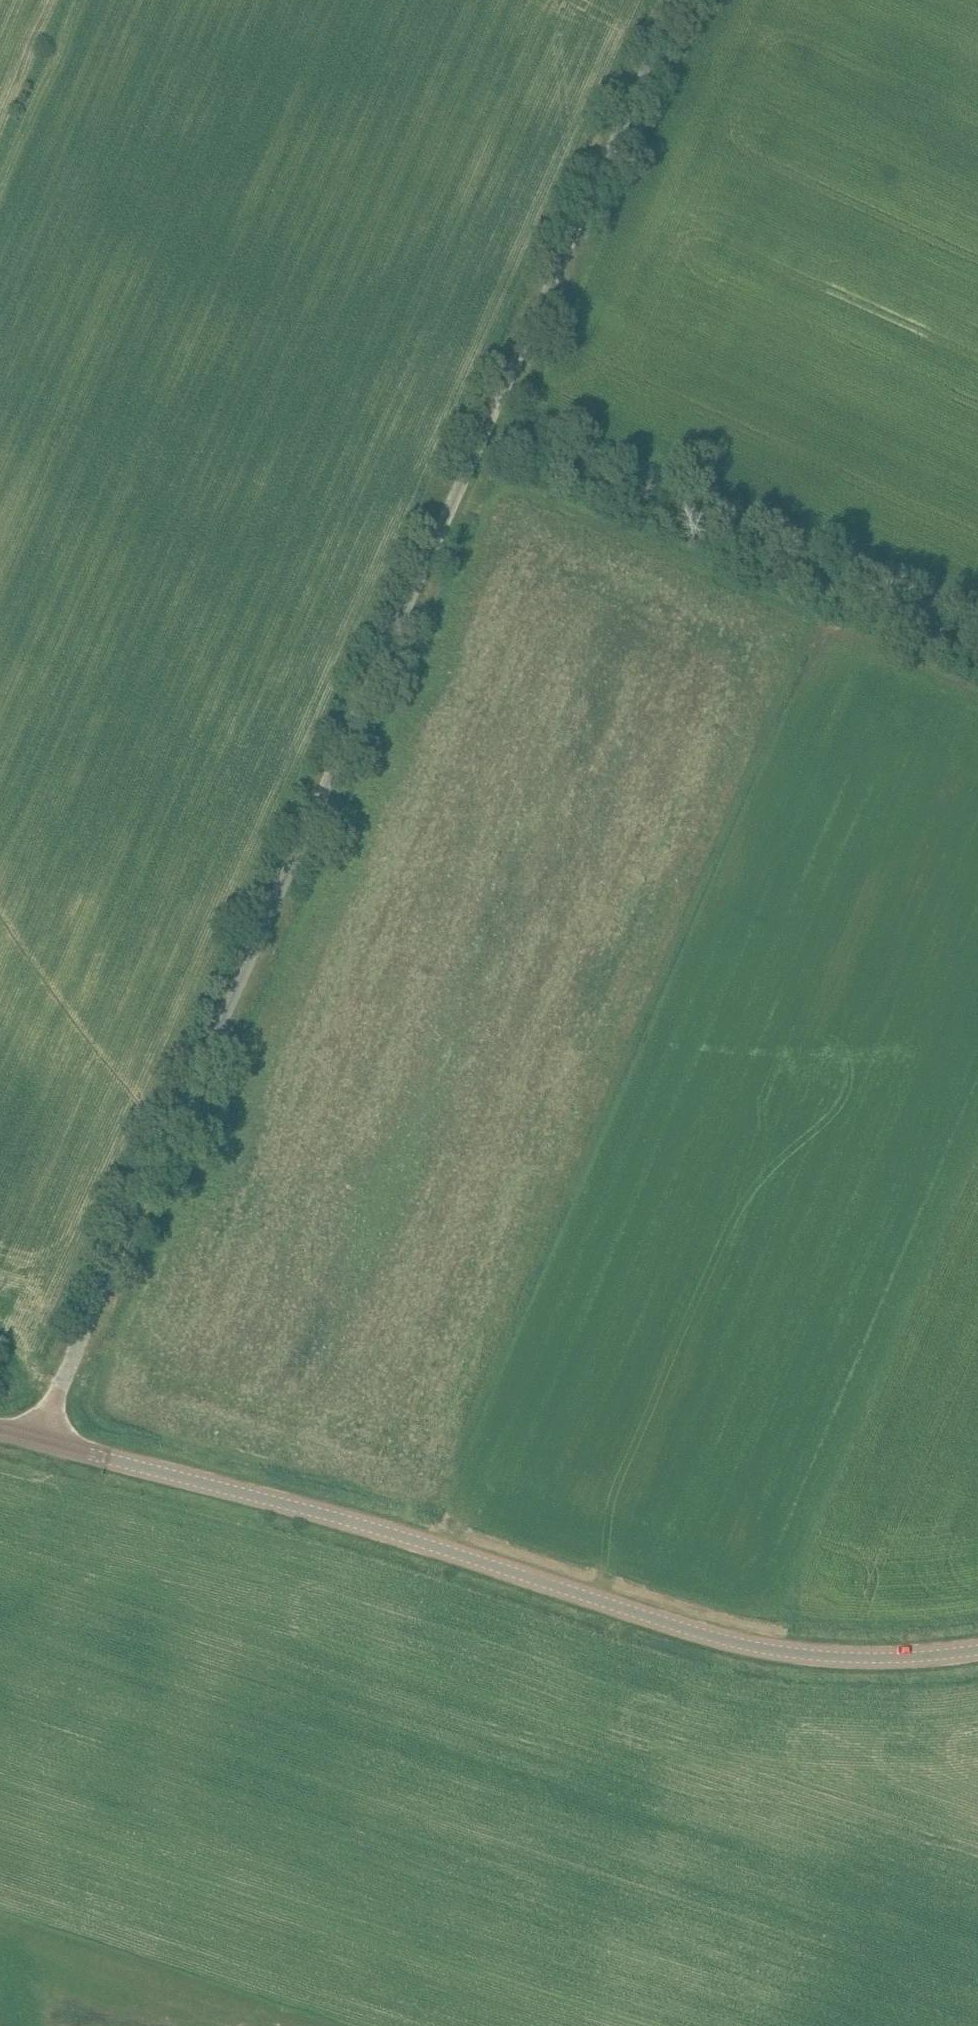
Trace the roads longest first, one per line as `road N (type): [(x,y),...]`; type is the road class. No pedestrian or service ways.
road 1 (unclassified): [(46,1439),(679,0)]
road 2 (tertiary): [(977,1652),(846,1657),(738,1643),(46,1439)]

